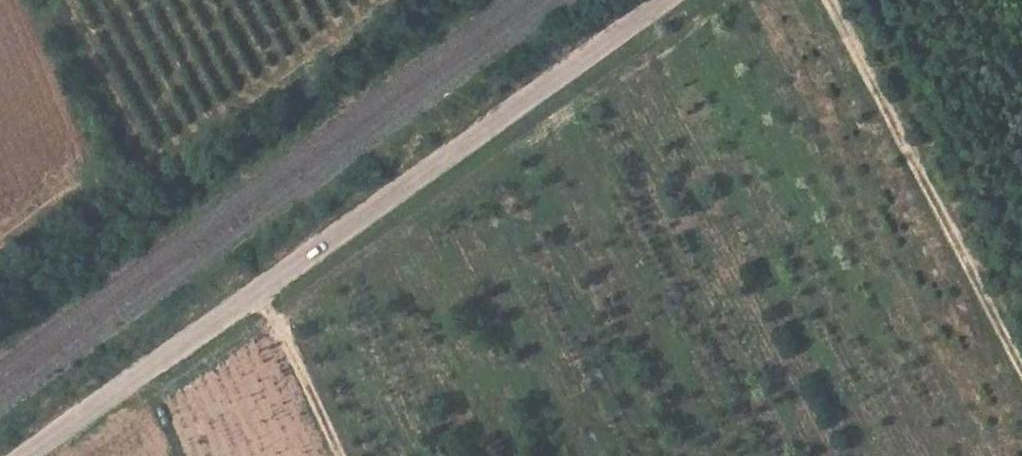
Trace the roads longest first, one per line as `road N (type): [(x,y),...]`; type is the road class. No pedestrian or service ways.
road 1 (unclassified): [(664,0),(21,455)]
road 2 (track): [(1021,365),(829,0)]
road 3 (track): [(259,287),(338,455)]

